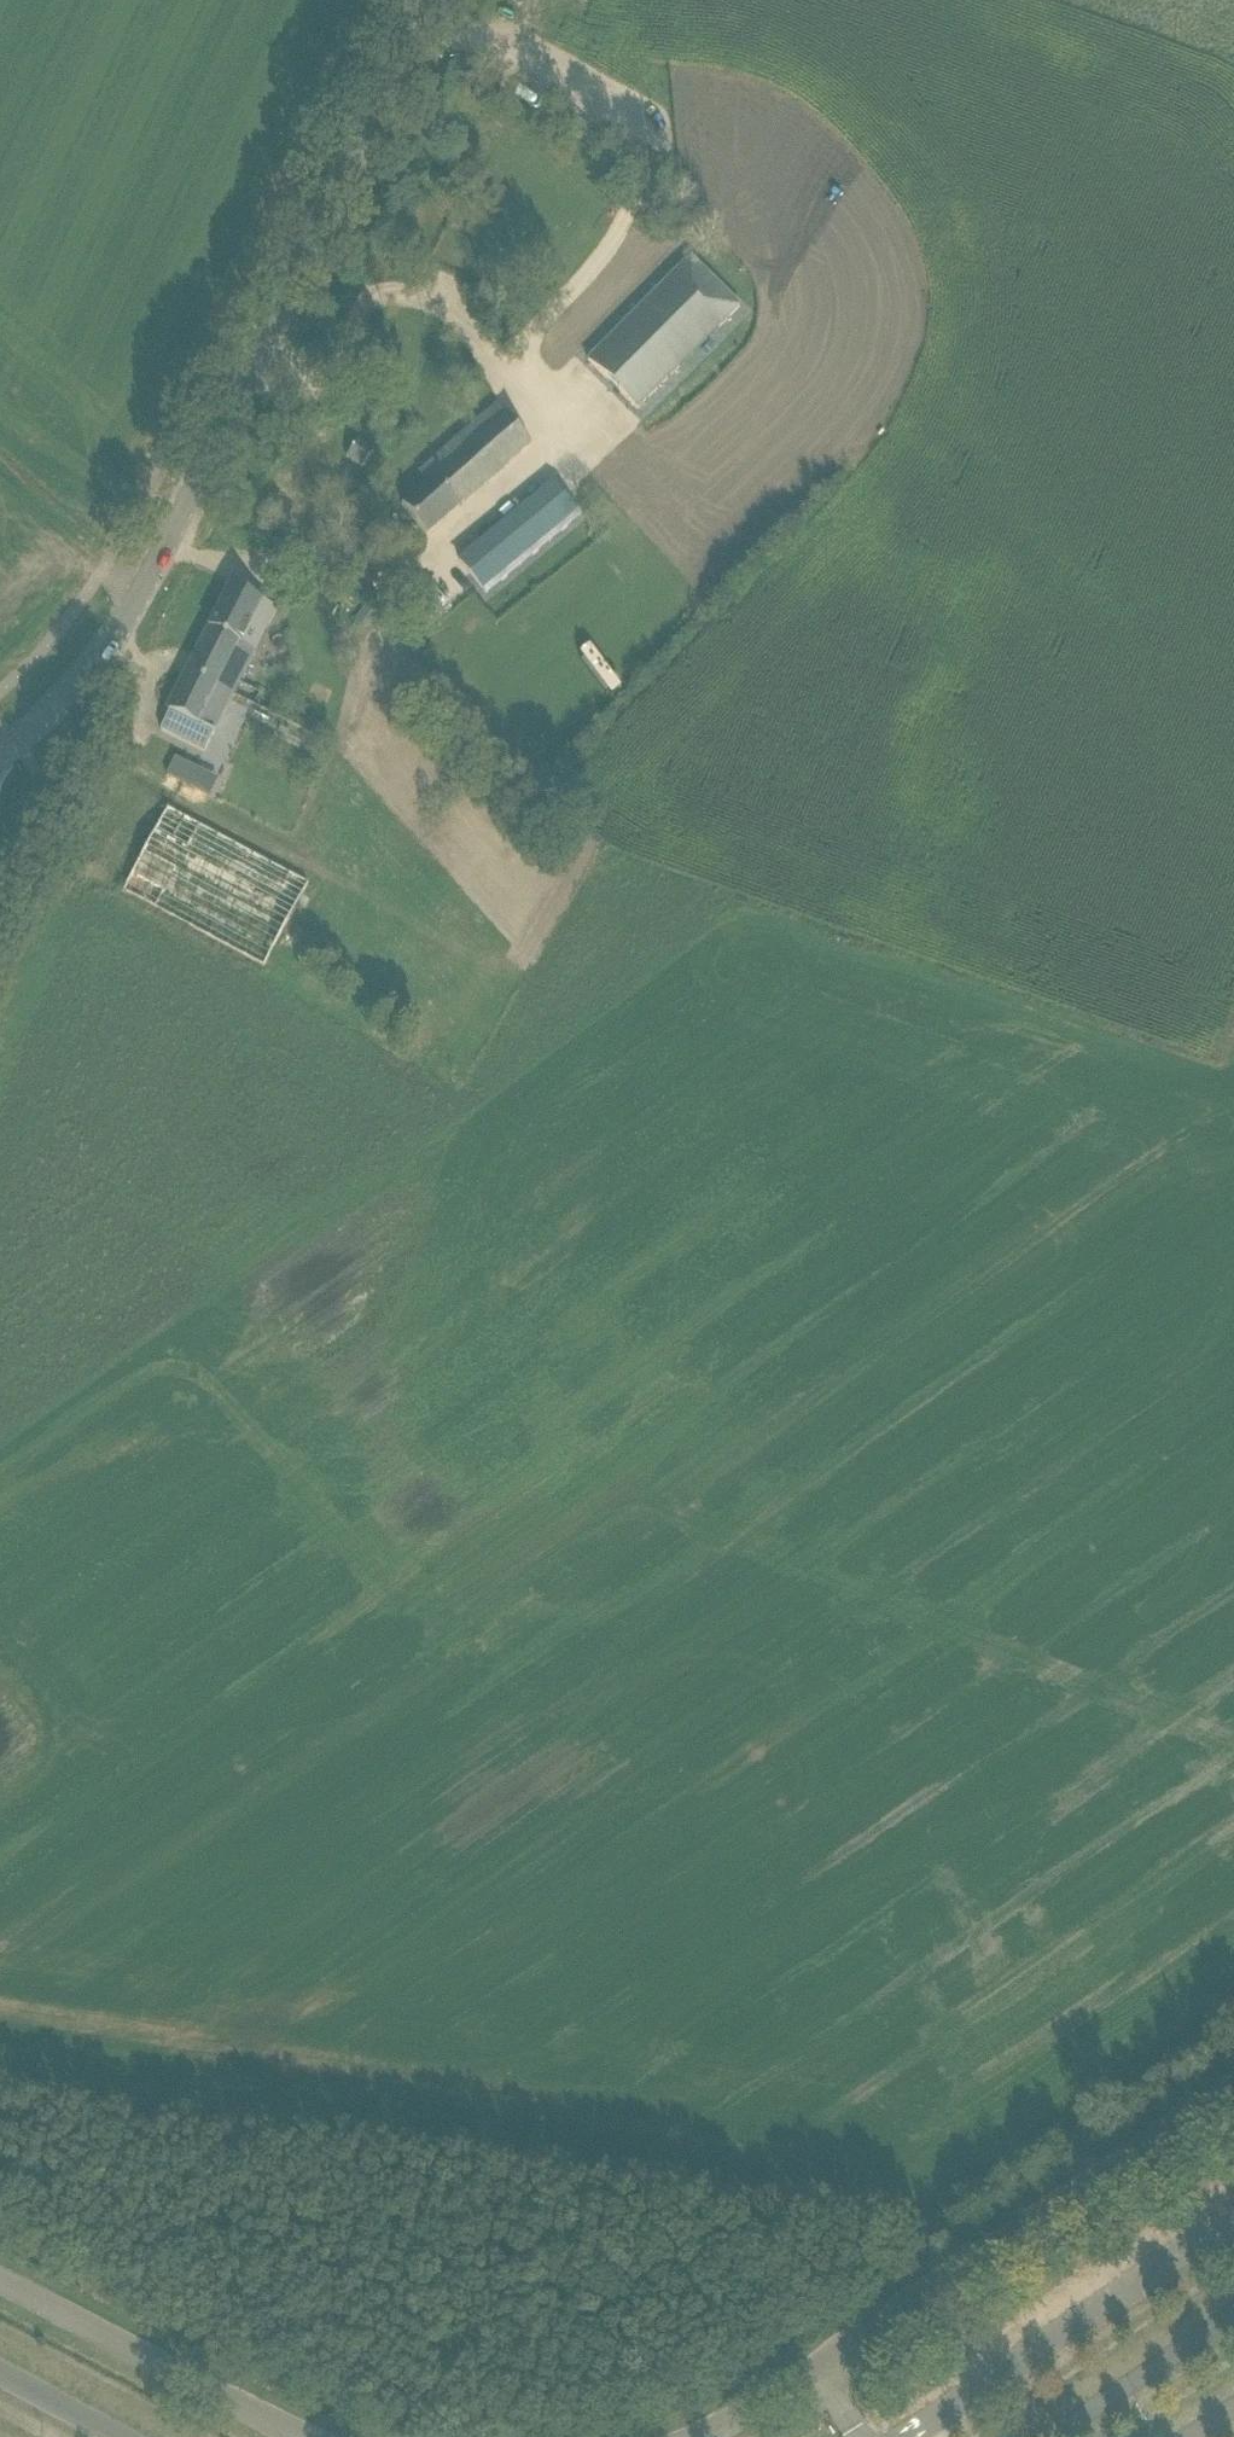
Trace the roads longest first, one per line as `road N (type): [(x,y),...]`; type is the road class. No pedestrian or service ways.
road 1 (tertiary): [(0,756),(84,674),(141,595),(426,0)]
road 2 (unclassified): [(1233,2065),(776,2378),(672,2436)]
road 3 (unclassified): [(299,2436),(0,2280)]

